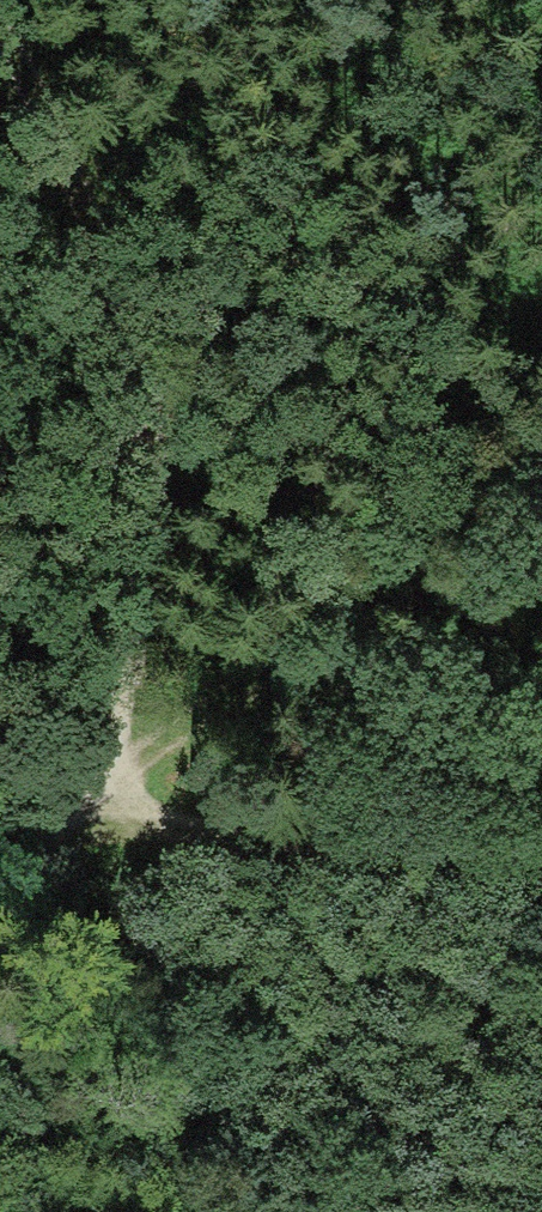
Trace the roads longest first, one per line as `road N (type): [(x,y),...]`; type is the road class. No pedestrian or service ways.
road 1 (track): [(77,793),(128,747),(151,546),(138,368),(0,27)]
road 2 (track): [(541,484),(264,671),(128,747)]
road 3 (track): [(77,793),(154,833),(541,847)]

